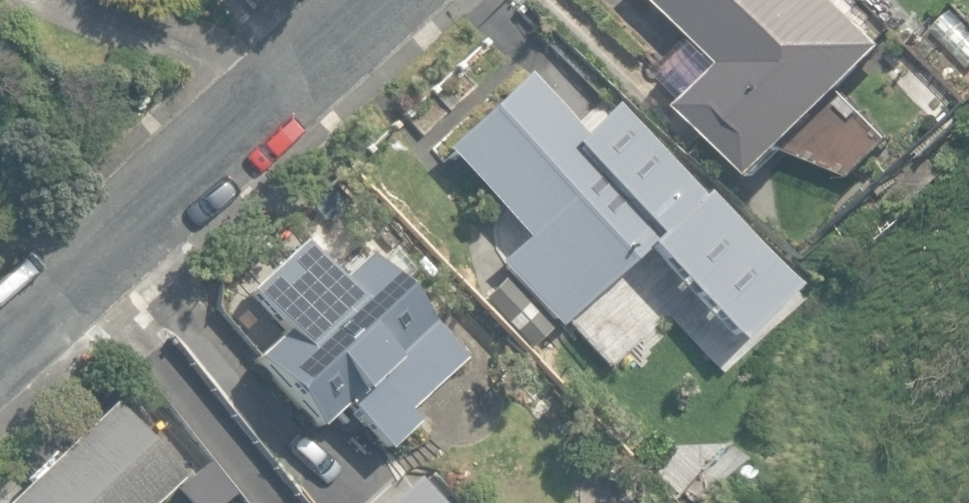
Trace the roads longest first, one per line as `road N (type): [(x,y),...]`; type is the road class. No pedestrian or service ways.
road 1 (residential): [(380,0),(0,342)]

